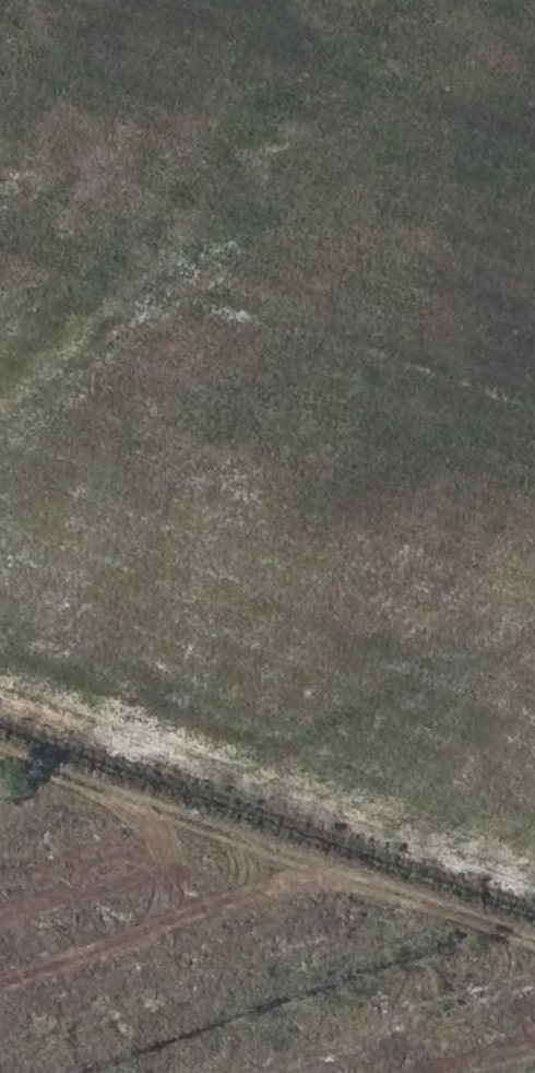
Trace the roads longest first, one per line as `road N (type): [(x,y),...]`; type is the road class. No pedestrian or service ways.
road 1 (track): [(0,731),(534,915)]

